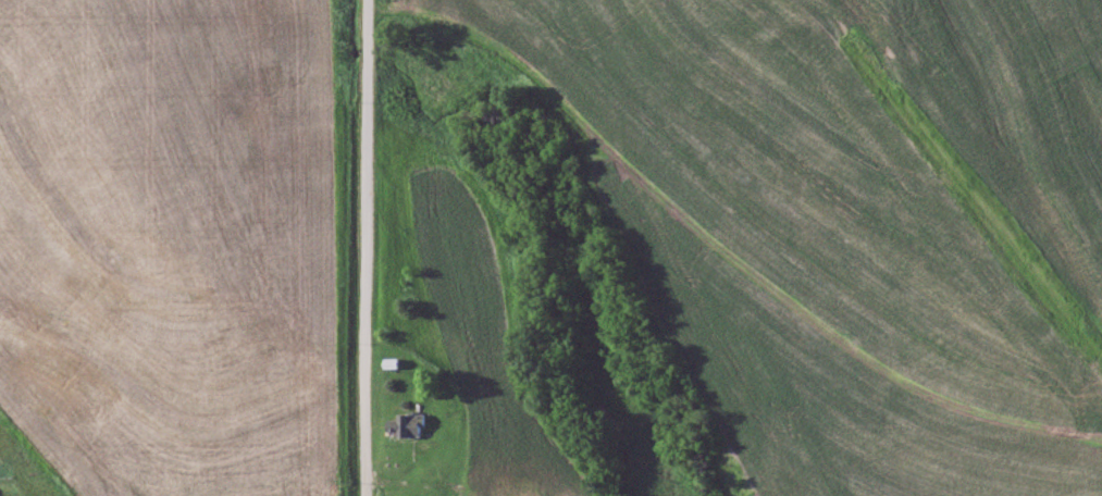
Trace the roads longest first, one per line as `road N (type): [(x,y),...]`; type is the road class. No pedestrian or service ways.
road 1 (residential): [(366,495),(368,0)]

